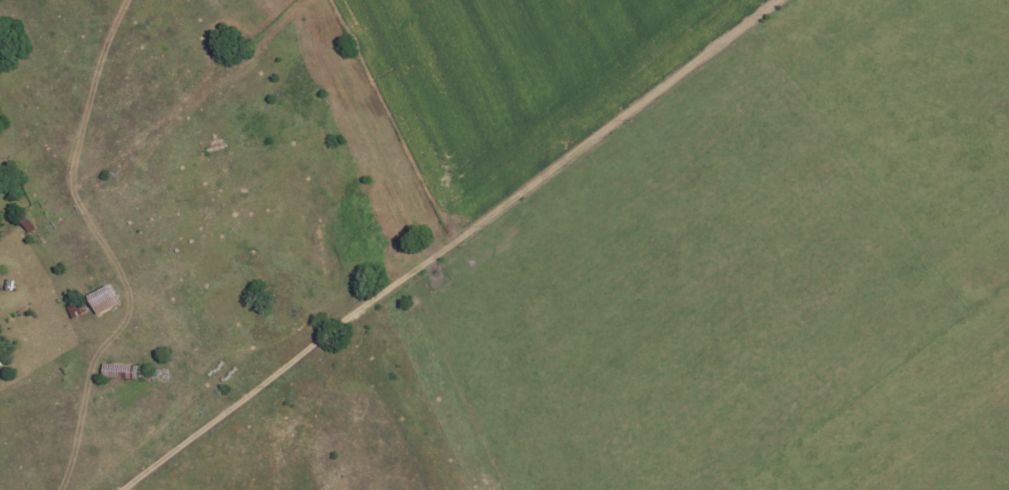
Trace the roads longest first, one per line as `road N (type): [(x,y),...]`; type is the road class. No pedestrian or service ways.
road 1 (residential): [(787,0),(588,138),(126,489)]

